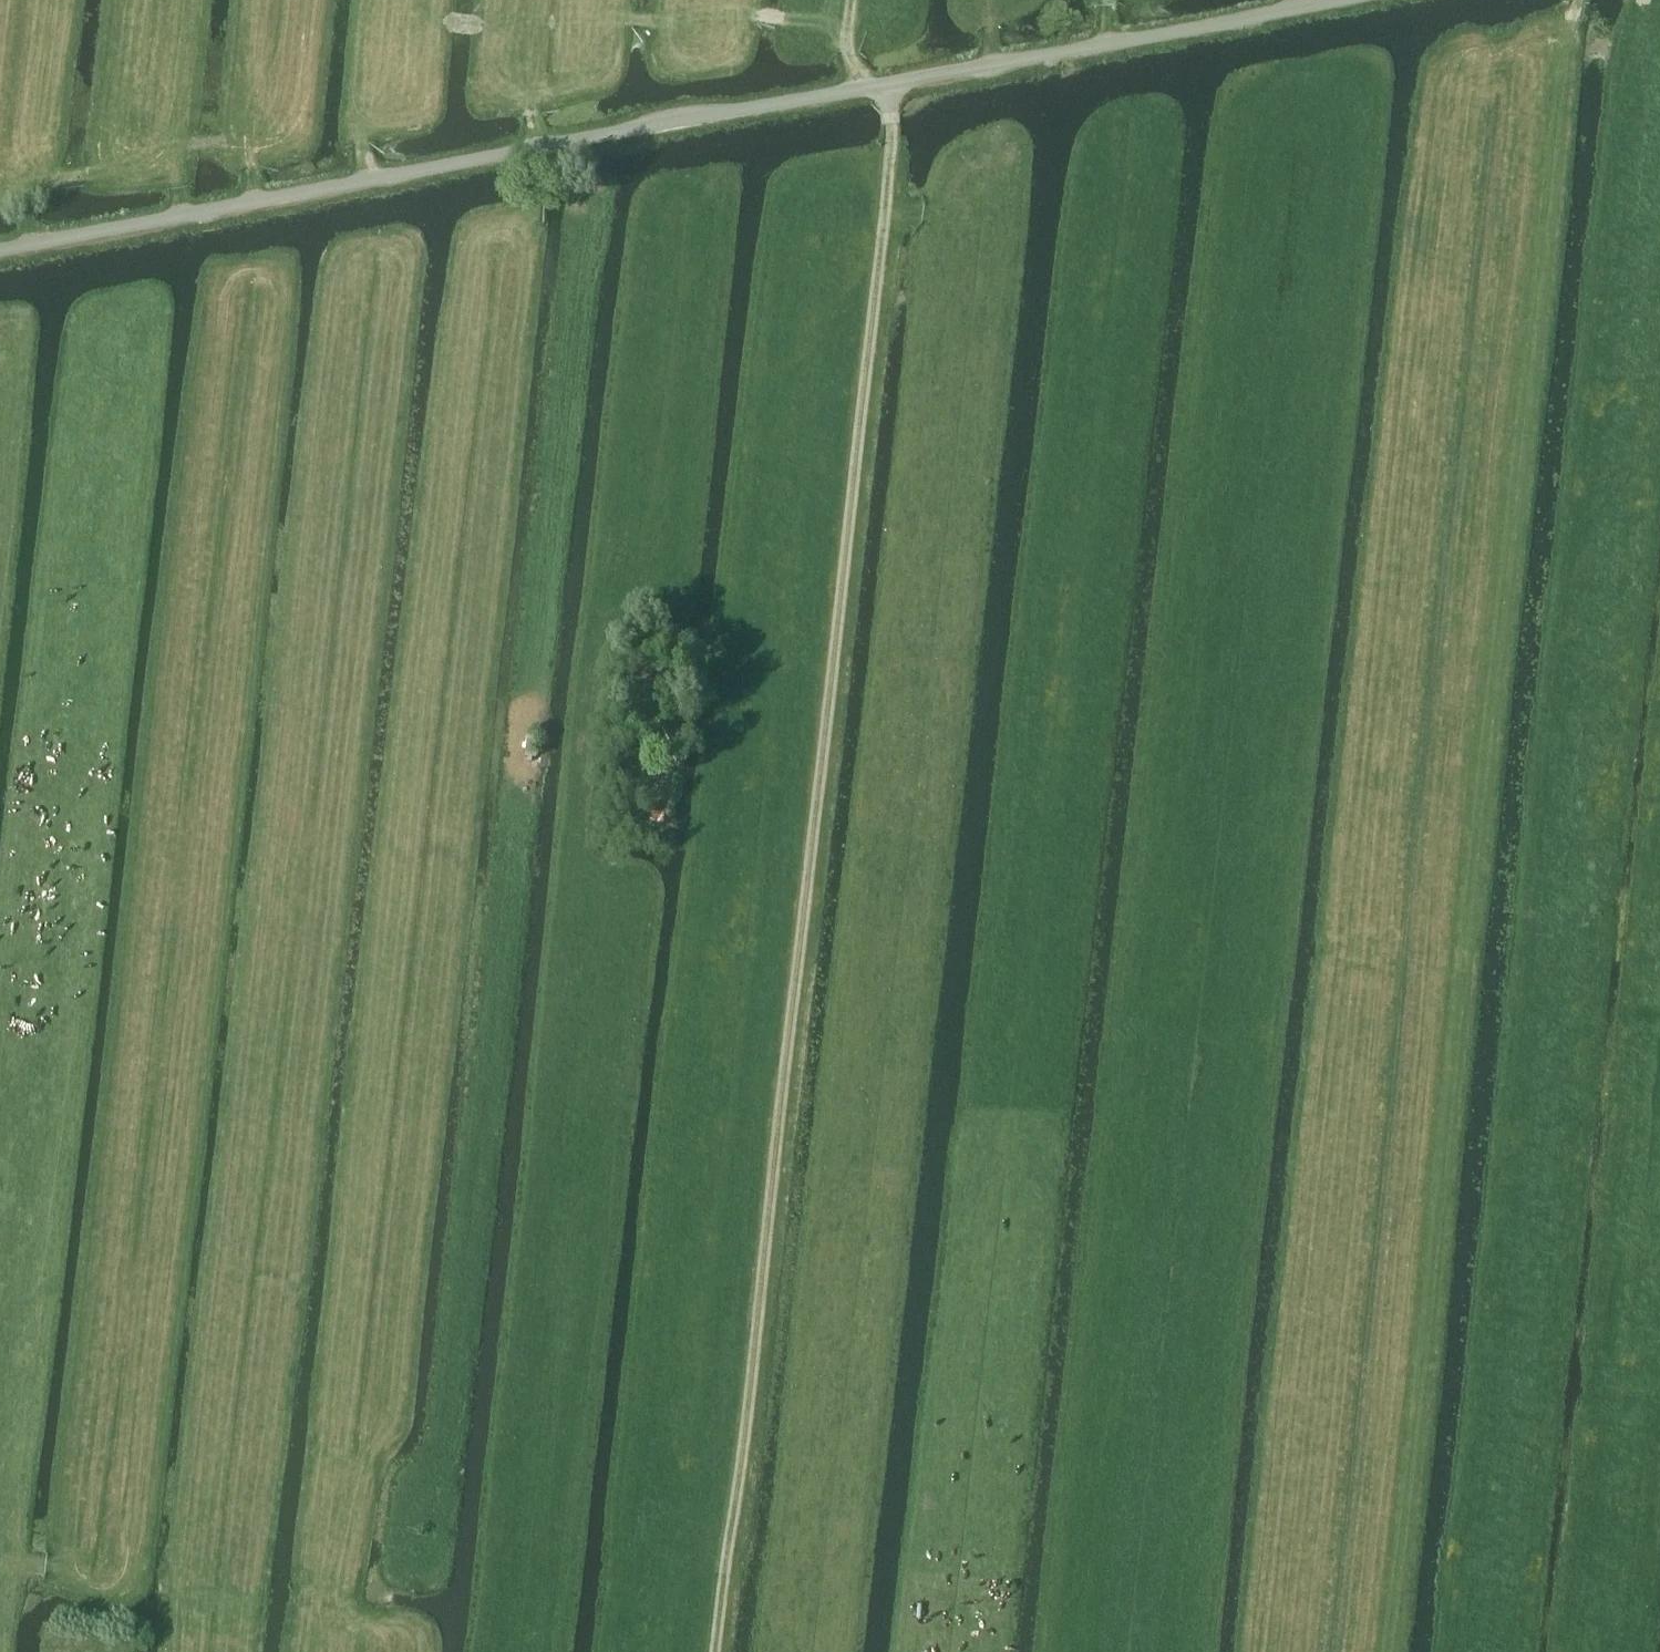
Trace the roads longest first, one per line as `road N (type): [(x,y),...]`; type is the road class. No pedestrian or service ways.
road 1 (unclassified): [(0,250),(1336,0)]
road 2 (track): [(872,352),(891,212),(976,217),(957,383)]
road 3 (track): [(891,212),(891,83)]

